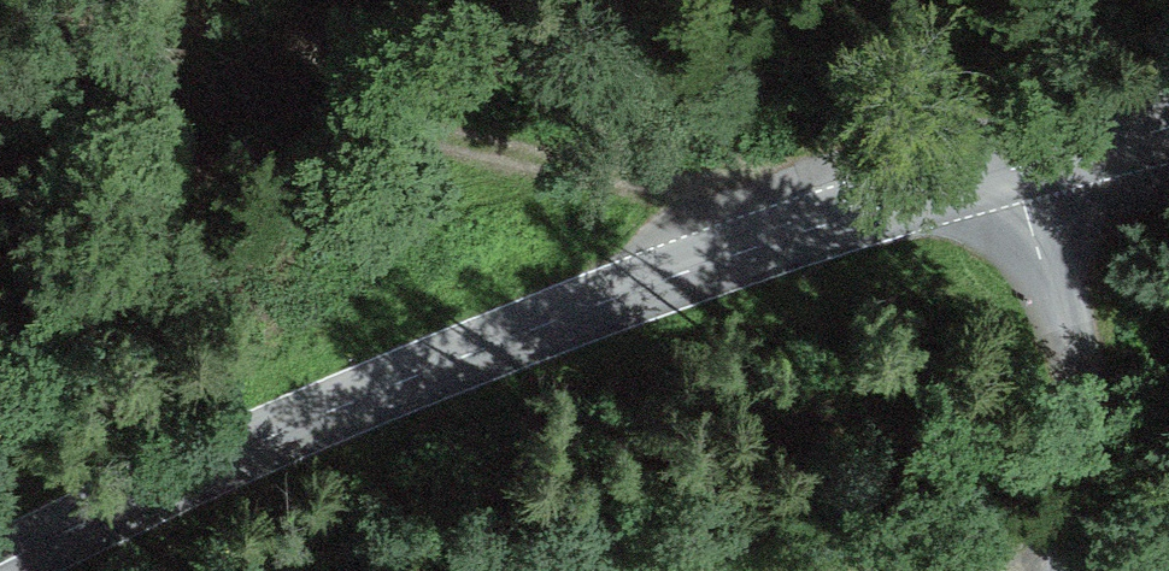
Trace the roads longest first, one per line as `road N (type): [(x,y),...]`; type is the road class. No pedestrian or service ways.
road 1 (tertiary): [(3,570),(359,397),(792,227),(1035,162)]
road 2 (track): [(0,111),(165,93),(299,101),(474,137),(792,227)]
road 3 (unclassified): [(1035,162),(1085,332),(1095,418),(1081,510),(1060,570)]
road 4 (tertiary): [(1035,162),(1168,131)]

